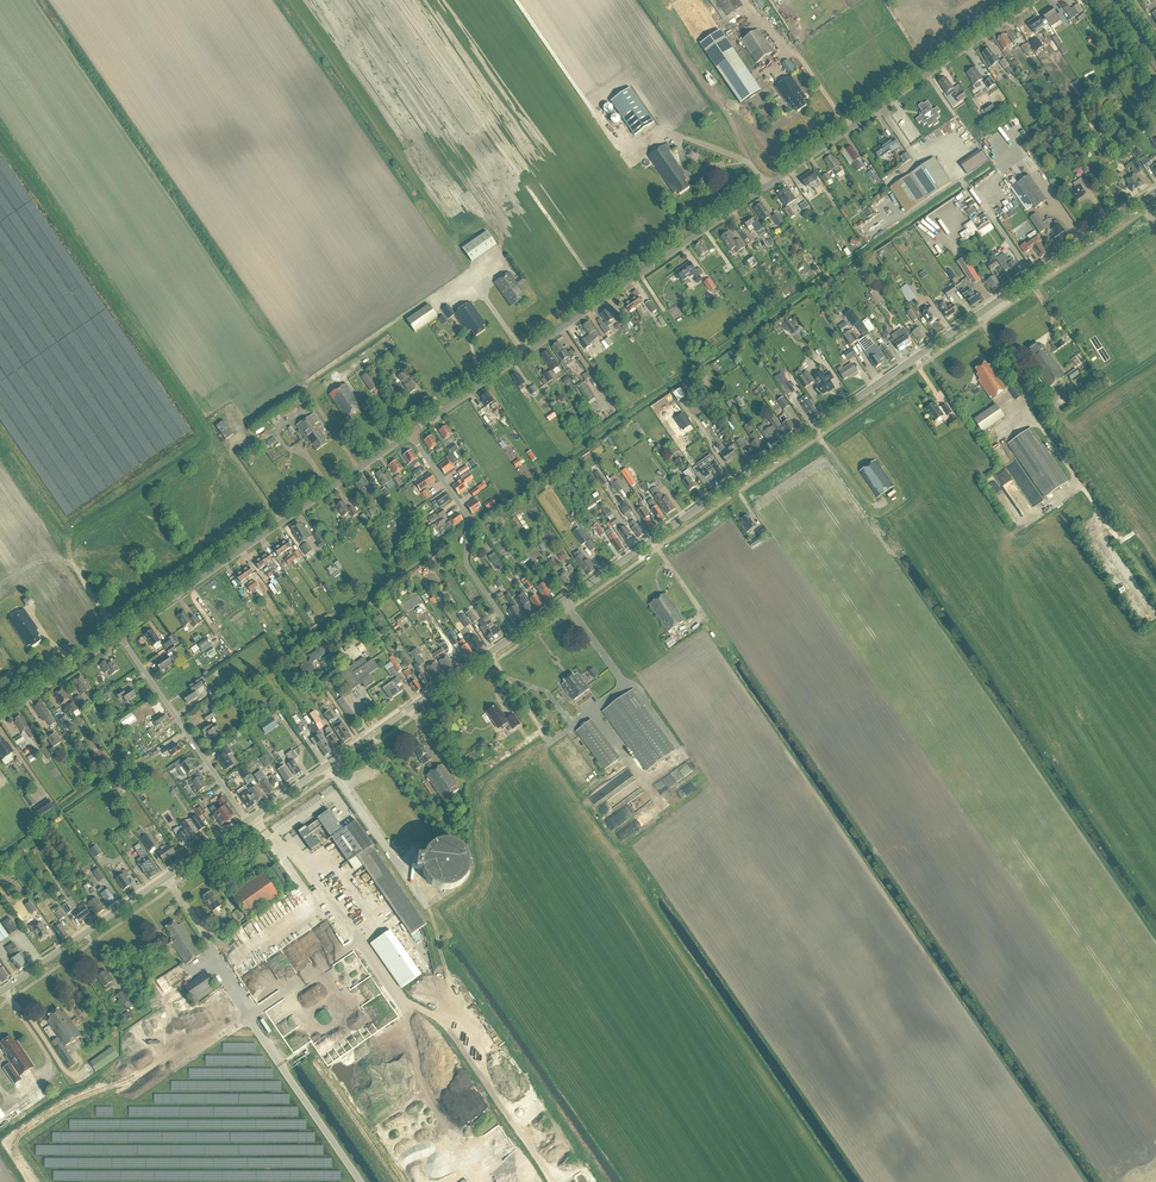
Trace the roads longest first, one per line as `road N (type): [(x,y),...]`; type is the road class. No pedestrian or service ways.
road 1 (tertiary): [(515,636),(1155,192)]
road 2 (unclassified): [(410,434),(1036,0)]
road 3 (track): [(119,635),(68,559),(71,536),(205,447),(207,435),(0,133)]
road 4 (unclassified): [(119,635),(410,434)]
road 5 (tertiary): [(246,821),(515,636)]
road 6 (tertiary): [(0,992),(246,821)]
road 7 (track): [(216,1037),(79,1097),(7,1144),(30,1181)]
road 8 (residential): [(515,636),(467,565),(467,515),(410,434)]
road 9 (track): [(241,435),(429,299)]
road 10 (residential): [(246,821),(119,635)]
road 11 (track): [(629,159),(514,0)]
road 12 (unclassified): [(0,719),(119,635)]
road 13 (track): [(605,298),(529,189)]

